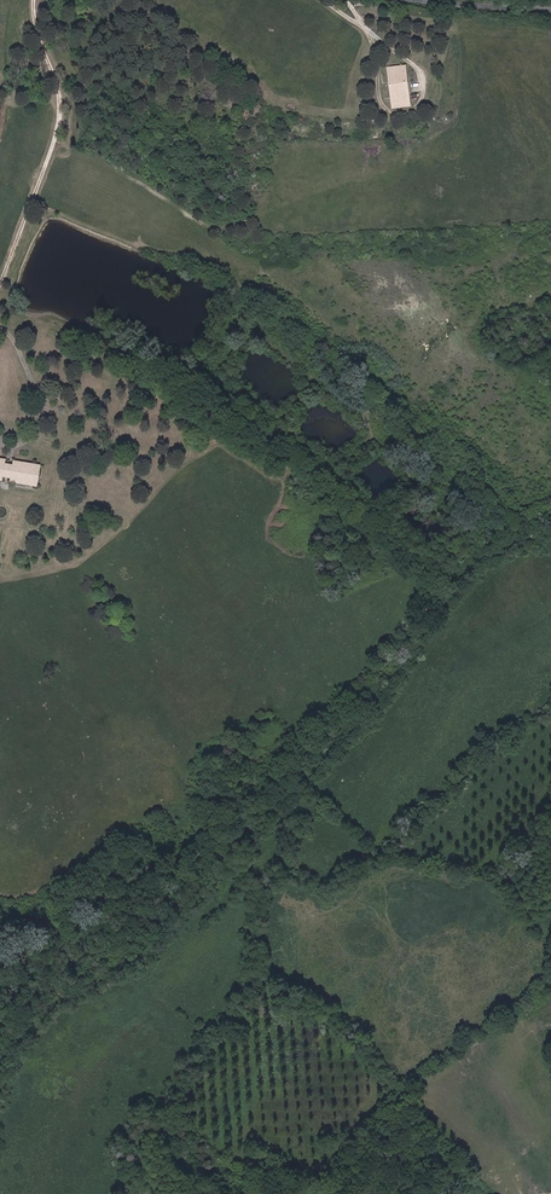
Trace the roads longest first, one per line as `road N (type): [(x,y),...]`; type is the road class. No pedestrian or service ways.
road 1 (unclassified): [(550,13),(427,0)]

